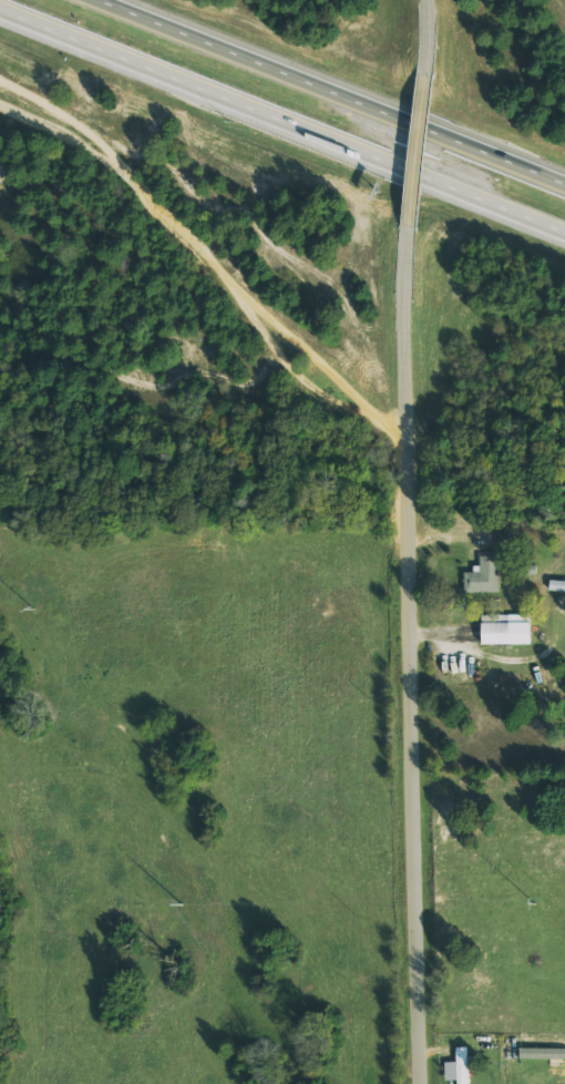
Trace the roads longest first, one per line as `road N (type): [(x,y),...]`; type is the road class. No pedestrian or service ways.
road 1 (residential): [(420,1083),(407,426),(415,226)]
road 2 (motorway): [(0,6),(564,229)]
road 3 (residential): [(407,426),(382,421),(331,388),(120,171),(76,139),(0,104)]
road 4 (motorway): [(564,182),(101,0)]
road 5 (residential): [(433,74),(415,226)]

